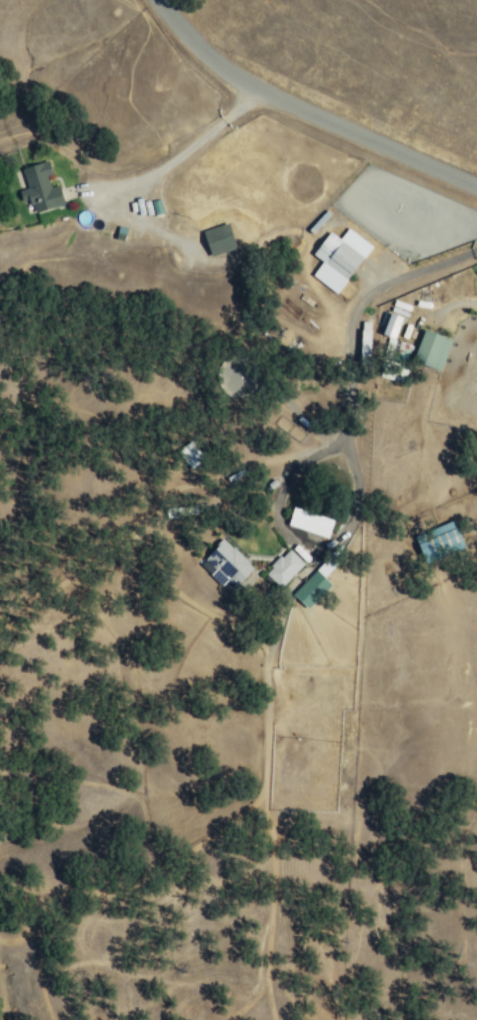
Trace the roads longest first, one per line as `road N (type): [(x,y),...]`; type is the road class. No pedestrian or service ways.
road 1 (residential): [(476,188),(245,85),(198,51),(156,0)]

